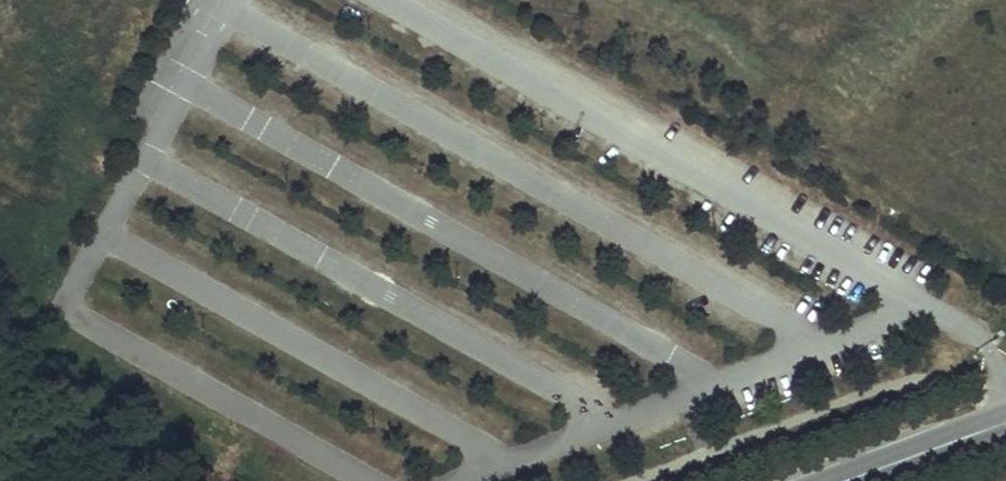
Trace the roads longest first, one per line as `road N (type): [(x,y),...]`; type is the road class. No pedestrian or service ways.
road 1 (tertiary): [(1005,423),(844,480)]

